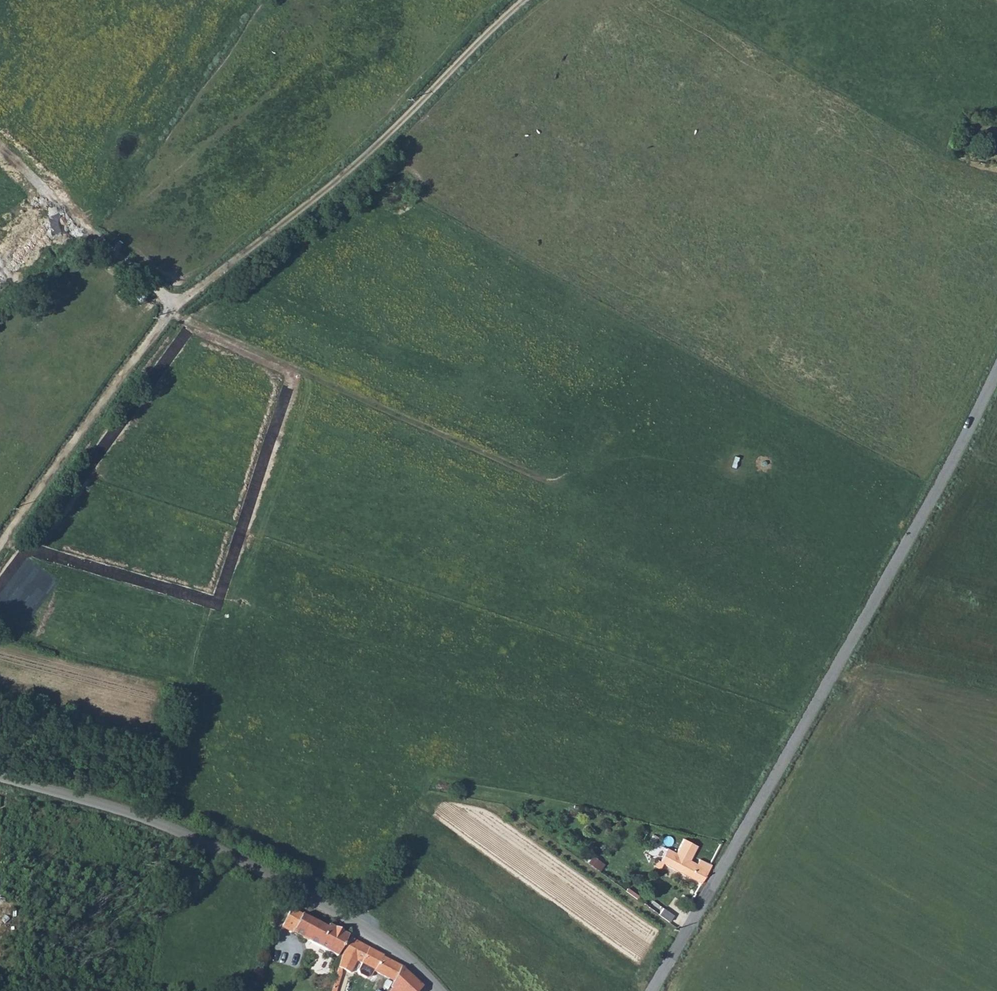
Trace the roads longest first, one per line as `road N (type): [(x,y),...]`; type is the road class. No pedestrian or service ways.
road 1 (unclassified): [(0,546),(165,319),(370,151),(528,0)]
road 2 (unclassified): [(996,373),(653,990)]
road 3 (unclassified): [(0,780),(120,814),(255,867),(378,938),(441,990)]

